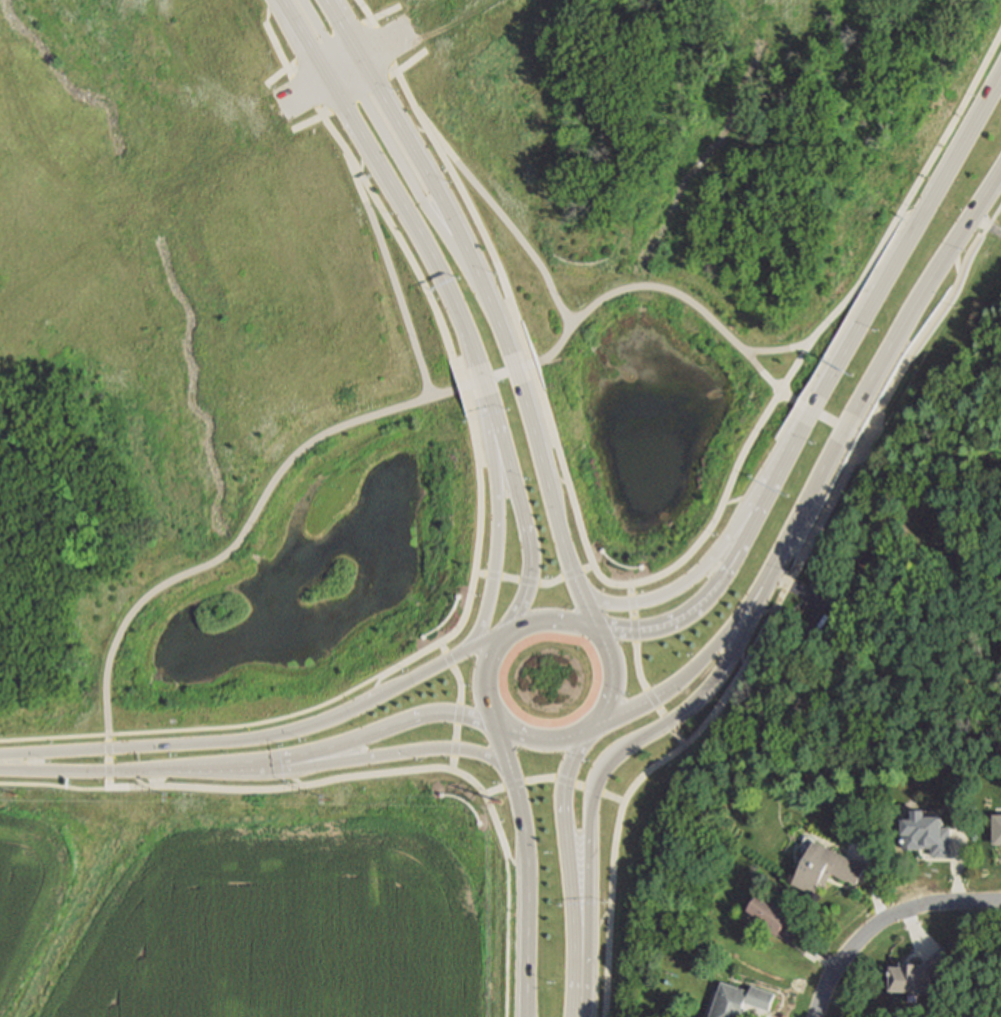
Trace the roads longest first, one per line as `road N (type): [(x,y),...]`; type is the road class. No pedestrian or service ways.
road 1 (secondary): [(551,477),(502,321),(432,181),(346,37)]
road 2 (secondary): [(1000,76),(763,495)]
road 3 (secondary): [(773,577),(905,320),(1000,166)]
road 4 (secondary): [(584,968),(593,802),(603,768),(709,691),(773,577)]
road 5 (secondary): [(486,679),(501,722),(545,744),(594,728),(615,680),(611,656),(593,631),(549,615),(502,637),(486,679)]
road 6 (secondary): [(322,57),(425,242),(489,409)]
road 7 (tertiary): [(375,701),(256,740),(0,757)]
road 8 (tertiary): [(175,768),(302,756),(429,714),(501,722)]
road 9 (secondary): [(581,1016),(584,968),(565,801),(594,728)]
road 10 (secondary): [(481,277),(441,228),(344,67)]
road 11 (secondary): [(283,770),(460,749),(490,754),(514,775)]
road 12 (residential): [(1000,899),(932,903),(885,918),(836,968),(816,1016)]
road 13 (secondary): [(763,495),(734,565),(709,598),(670,624),(598,636)]
road 14 (secondary): [(489,409),(534,551),(515,625)]
road 15 (secondary): [(759,503),(692,582),(660,599),(621,606),(581,595)]
road 16 (secondary): [(493,449),(501,536),(477,648)]
road 17 (residential): [(272,107),(435,22)]
road 18 (tertiary): [(0,768),(175,768)]
road 19 (secondary): [(593,631),(551,477)]
road 20 (secondary): [(507,727),(527,878)]
road 21 (tertiary): [(502,637),(375,701)]
road 22 (secondary): [(527,878),(526,1016)]
road 23 (secondary): [(689,675),(773,577)]

